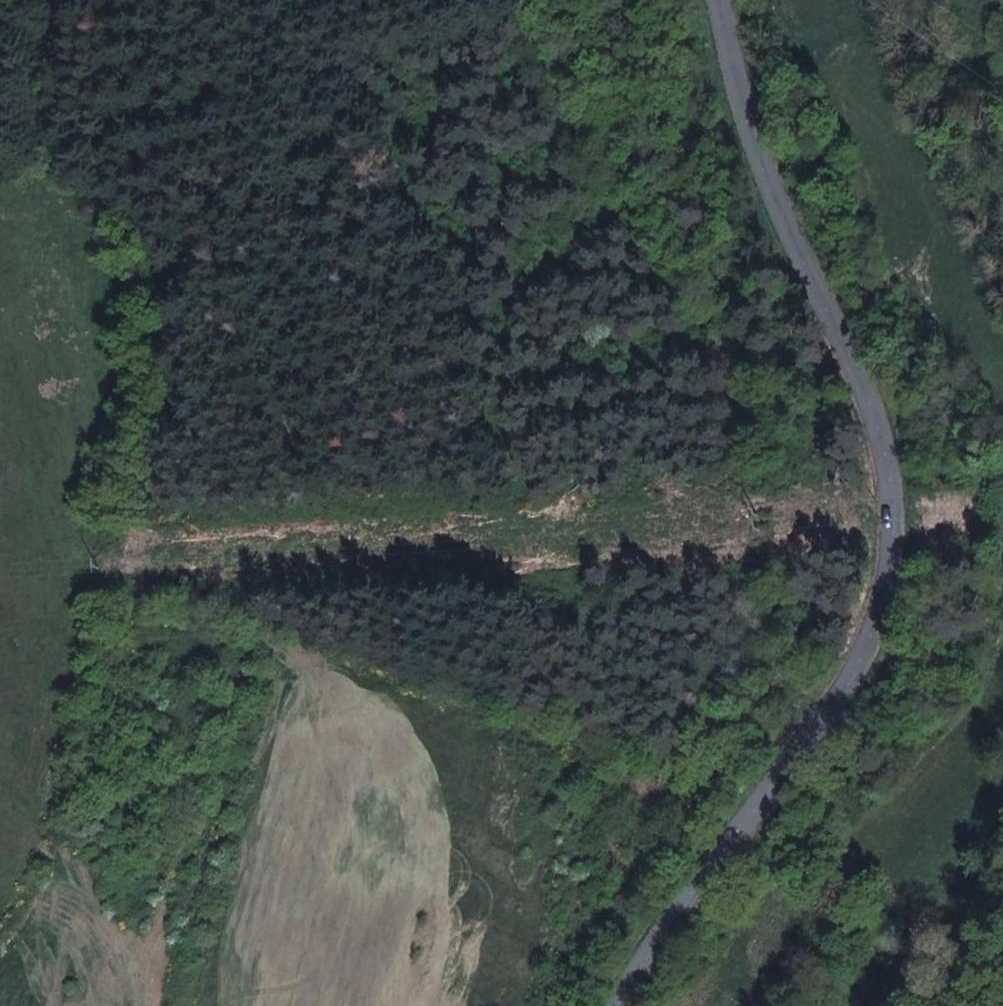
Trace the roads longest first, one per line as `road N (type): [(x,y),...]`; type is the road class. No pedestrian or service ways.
road 1 (secondary): [(623,1005),(671,919),(869,642),(889,564),(879,425),(749,144),(719,0)]

